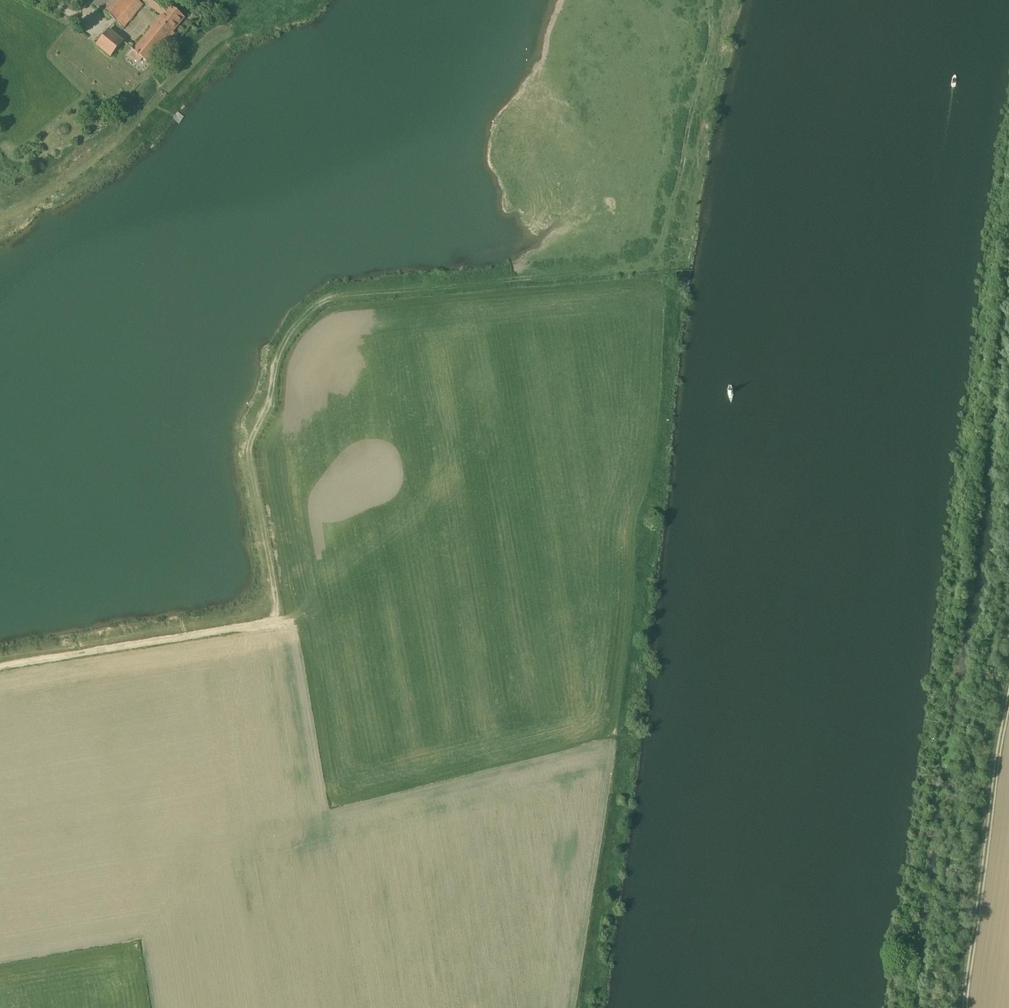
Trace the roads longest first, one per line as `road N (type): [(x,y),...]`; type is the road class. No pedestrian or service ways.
road 1 (track): [(1008,702),(965,1007)]
road 2 (track): [(0,670),(277,627)]

